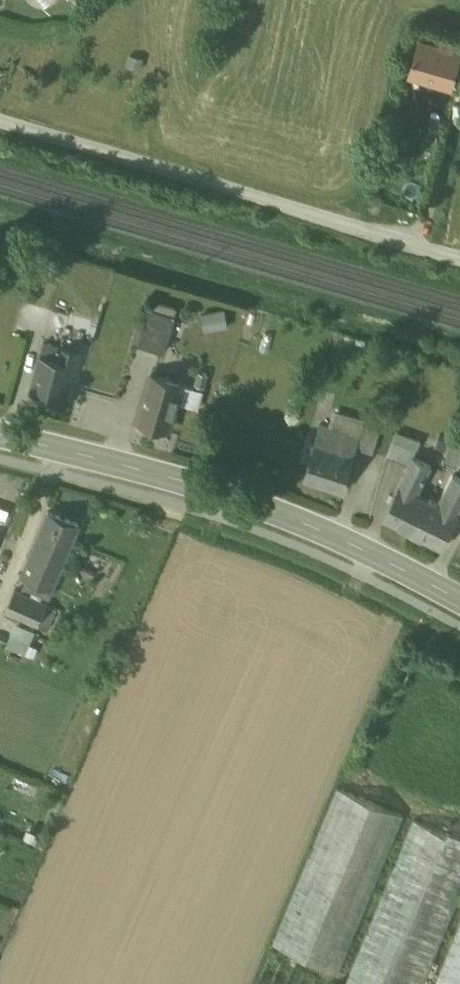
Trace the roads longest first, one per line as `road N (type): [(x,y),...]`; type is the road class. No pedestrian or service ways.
road 1 (secondary): [(459,601),(374,555),(222,492),(0,434)]
road 2 (unclassified): [(459,252),(0,115)]

